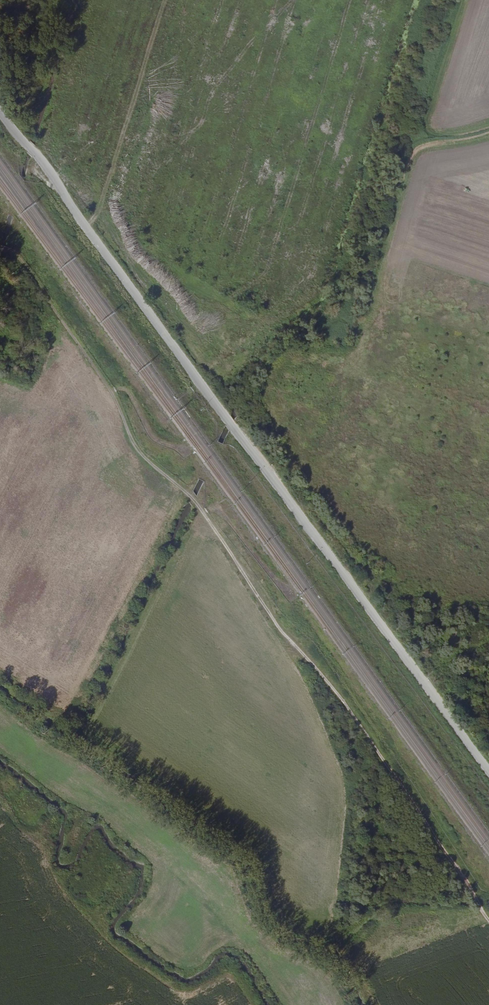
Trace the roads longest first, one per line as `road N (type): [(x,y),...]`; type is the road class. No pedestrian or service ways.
road 1 (track): [(488,920),(201,510),(138,452),(111,391),(19,259),(0,249)]
road 2 (unclassified): [(488,771),(0,111)]
road 3 (track): [(0,750),(104,819),(158,866)]

